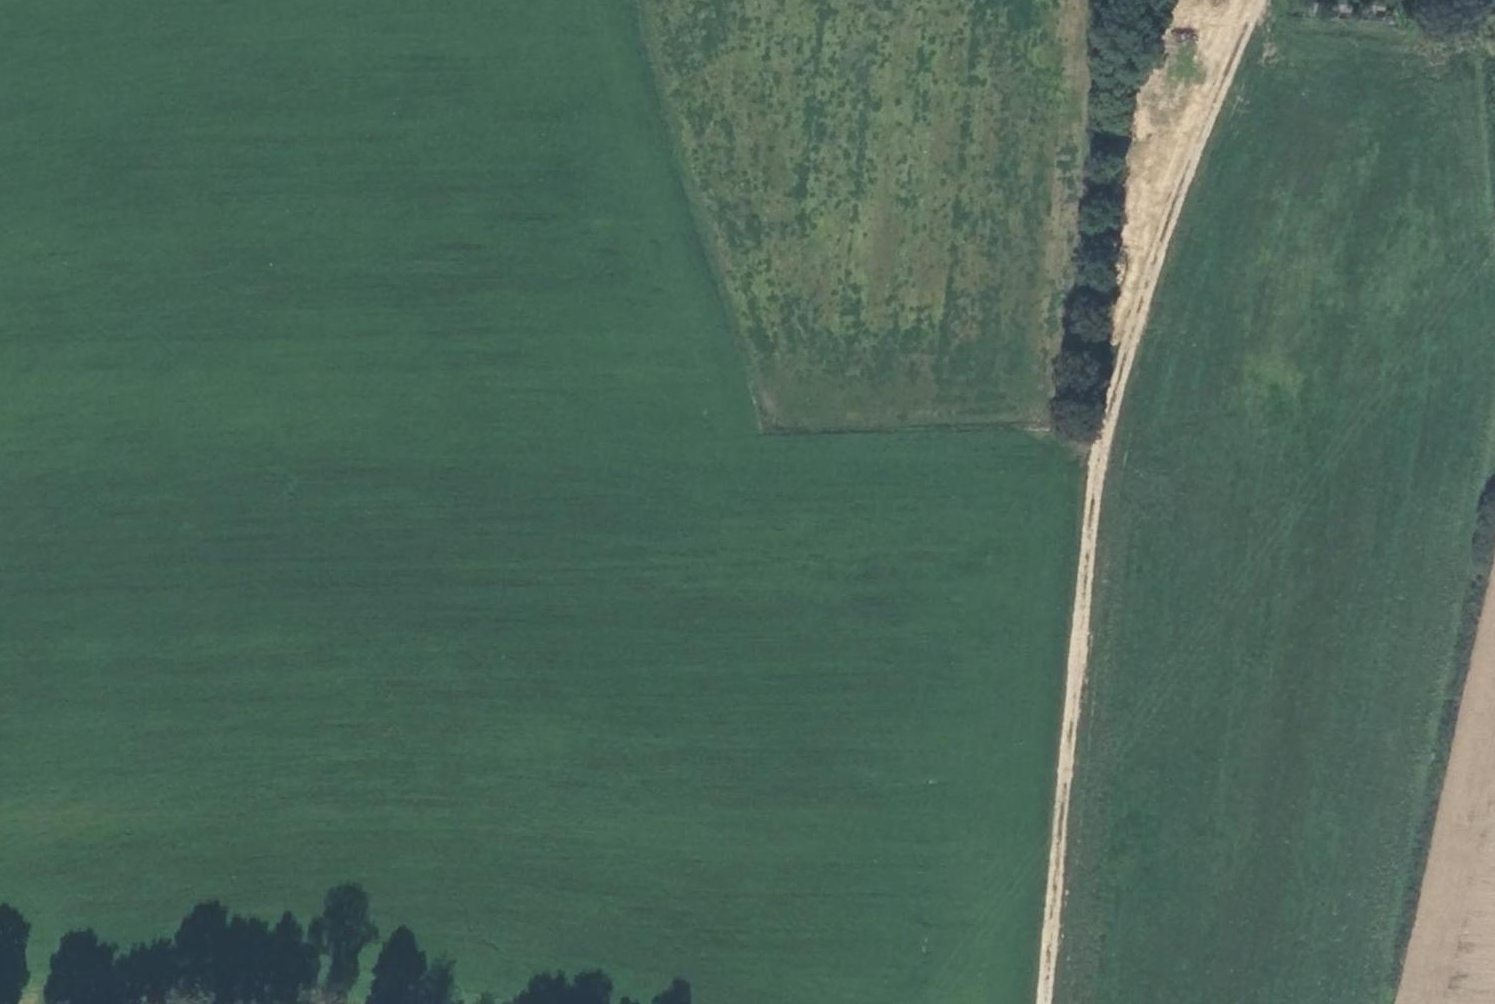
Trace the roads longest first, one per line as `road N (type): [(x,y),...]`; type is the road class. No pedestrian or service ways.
road 1 (track): [(1052,1003),(1111,367),(1259,0)]

